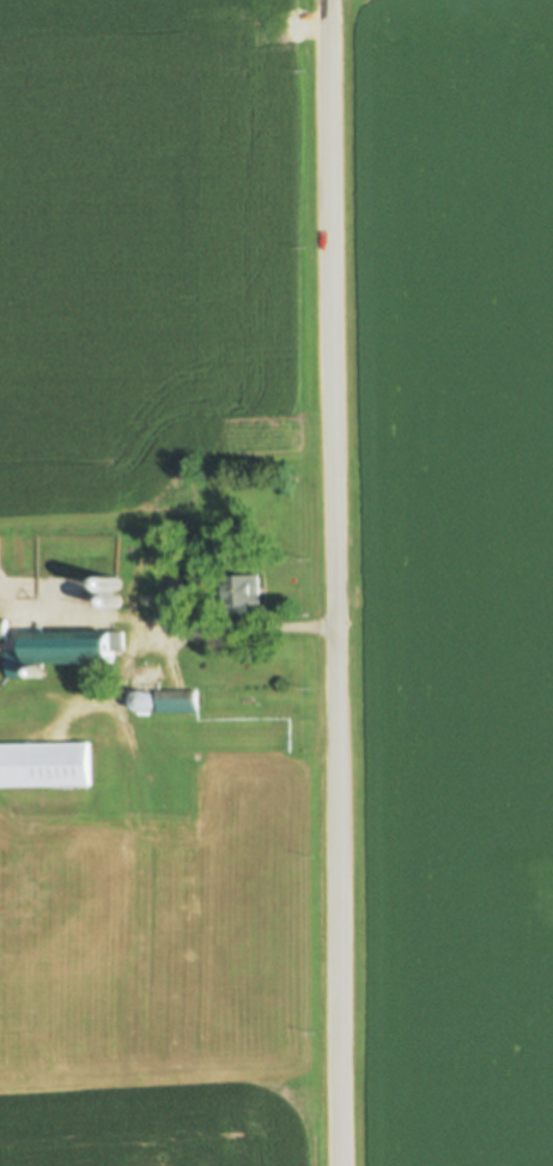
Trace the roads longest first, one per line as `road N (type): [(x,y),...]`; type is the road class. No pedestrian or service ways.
road 1 (secondary): [(338,1165),(328,0)]

